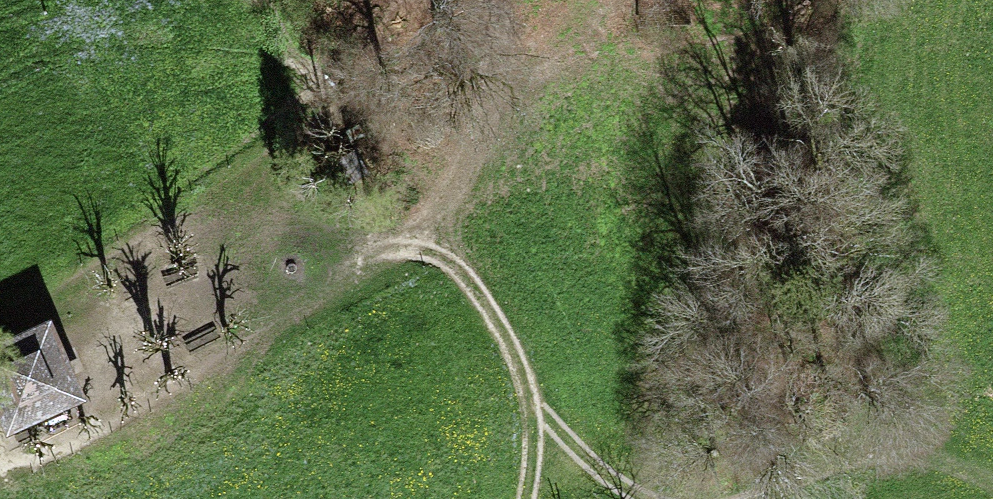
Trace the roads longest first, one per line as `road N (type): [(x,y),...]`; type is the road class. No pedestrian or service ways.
road 1 (track): [(532,413),(485,299),(449,259),(408,246),(363,245),(316,260),(119,347)]
road 2 (track): [(492,0),(491,123),(464,185),(408,246)]
road 3 (track): [(992,468),(890,452),(805,478),(766,498)]
road 4 (track): [(631,498),(532,413)]

